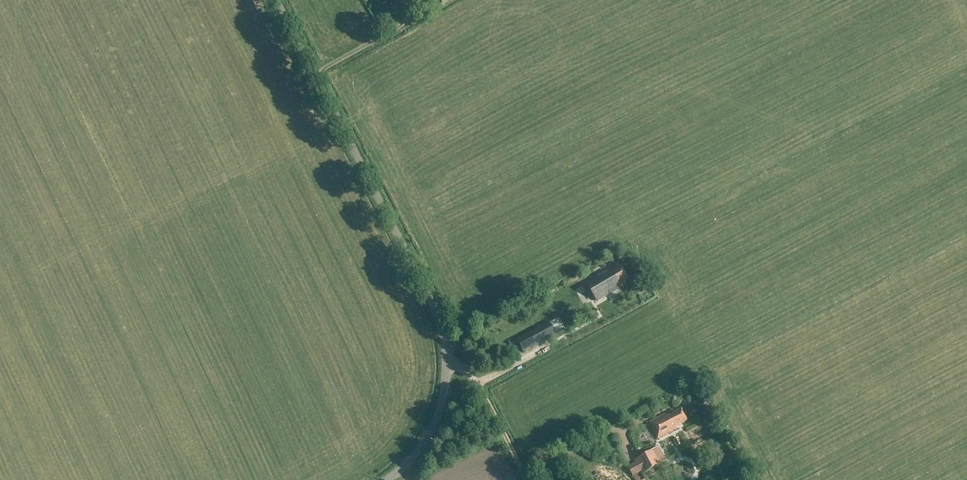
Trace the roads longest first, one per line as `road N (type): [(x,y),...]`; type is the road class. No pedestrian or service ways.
road 1 (unclassified): [(386,479),(417,452),(436,419),(446,374),(443,336),(275,0)]

